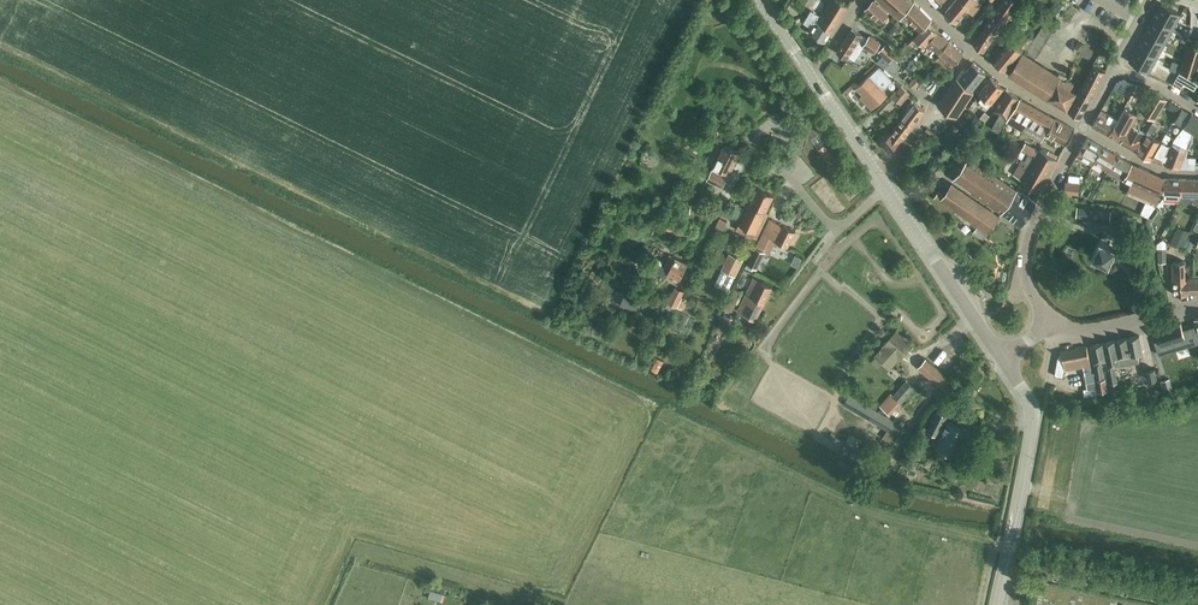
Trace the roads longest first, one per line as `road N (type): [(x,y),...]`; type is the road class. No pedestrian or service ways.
road 1 (residential): [(997,604),(1031,443),(1029,409),(1001,357)]
road 2 (residential): [(695,259),(754,149),(768,152),(837,227)]
road 3 (residential): [(1050,325),(1029,288),(1028,234),(1084,127)]
road 4 (residential): [(1001,357),(885,185)]
road 5 (residential): [(882,181),(971,48)]
road 6 (residential): [(1050,325),(1098,328),(1197,305)]
road 7 (residential): [(1084,127),(971,48)]
road 8 (residential): [(882,181),(810,73)]
road 9 (residential): [(1084,127),(1150,165),(1197,173)]

